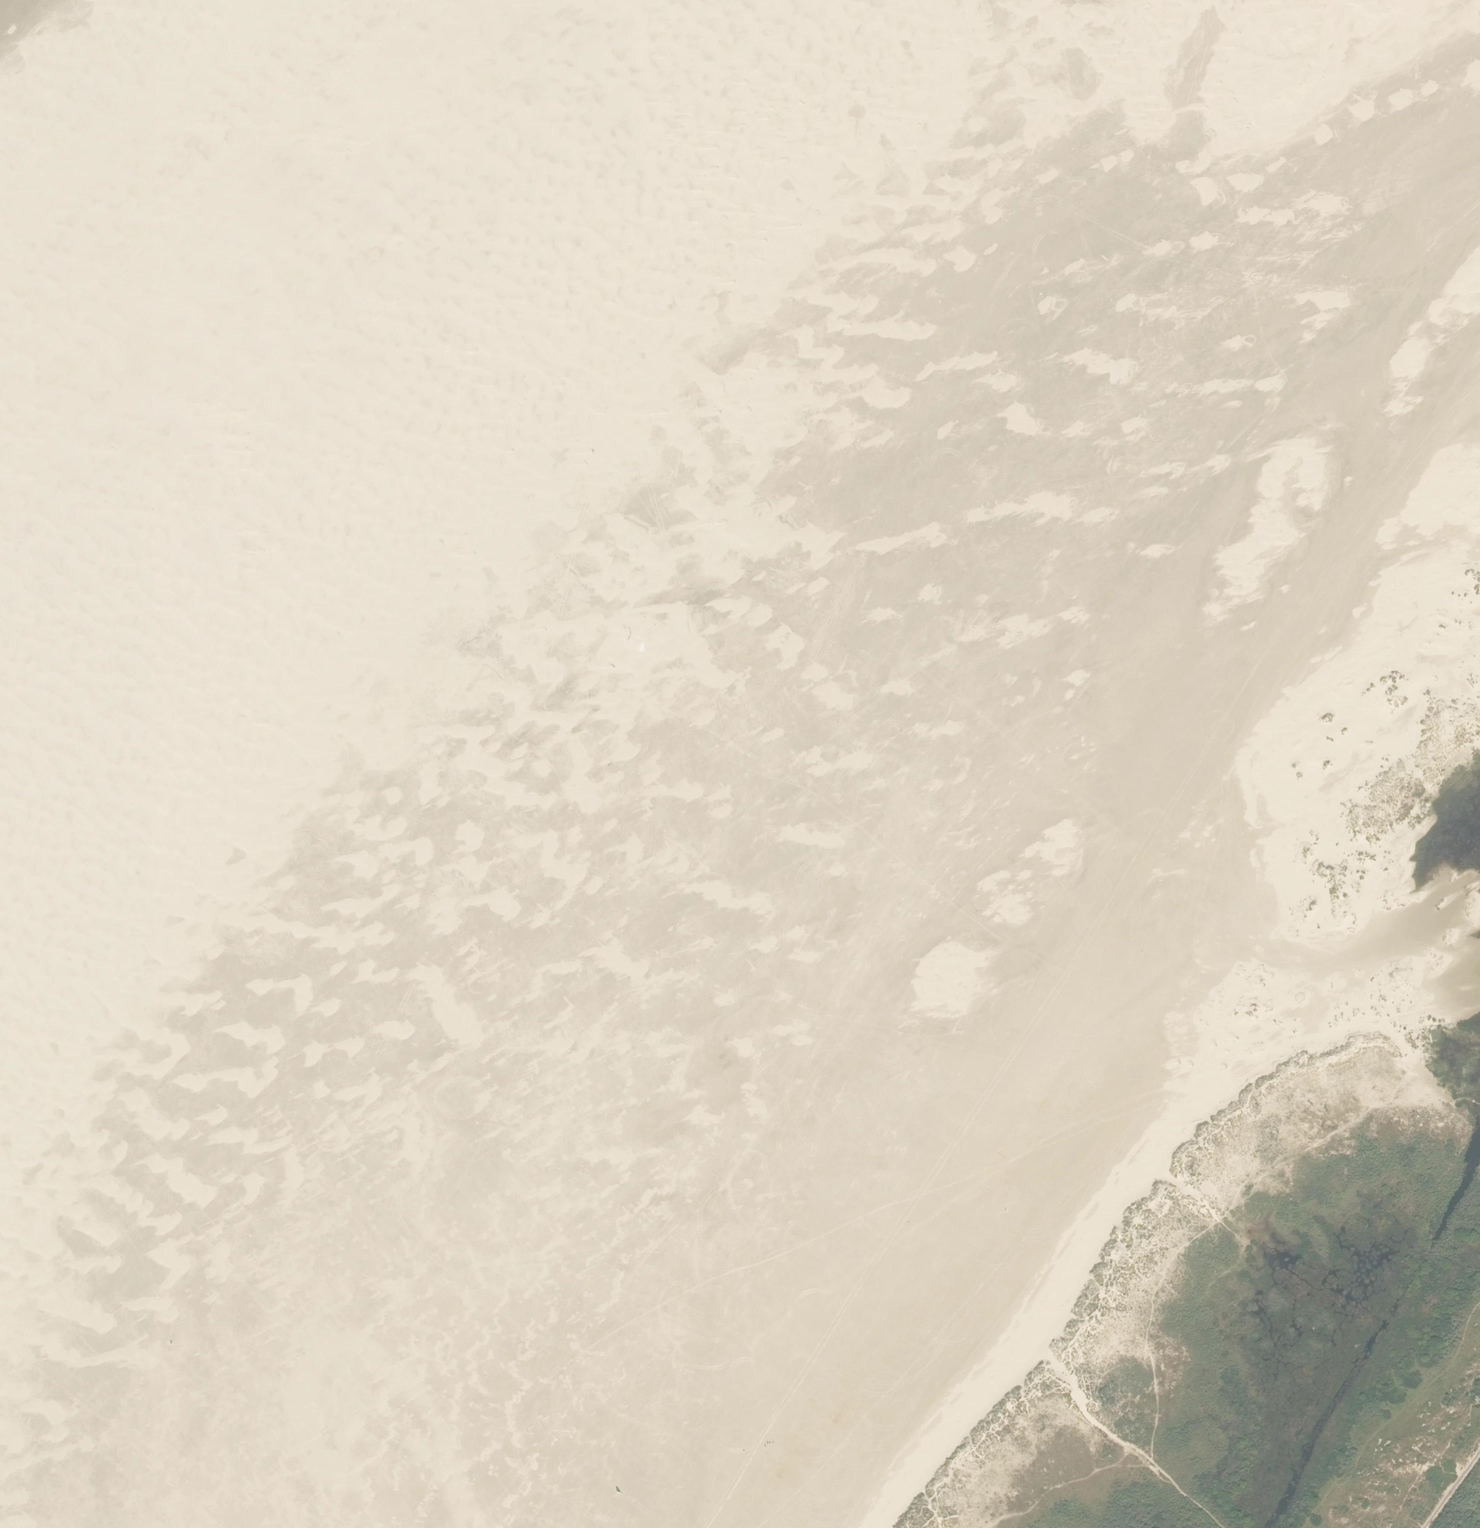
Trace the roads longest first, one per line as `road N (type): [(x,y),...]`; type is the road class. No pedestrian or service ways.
road 1 (track): [(792,1527),(850,1456),(989,1320)]

